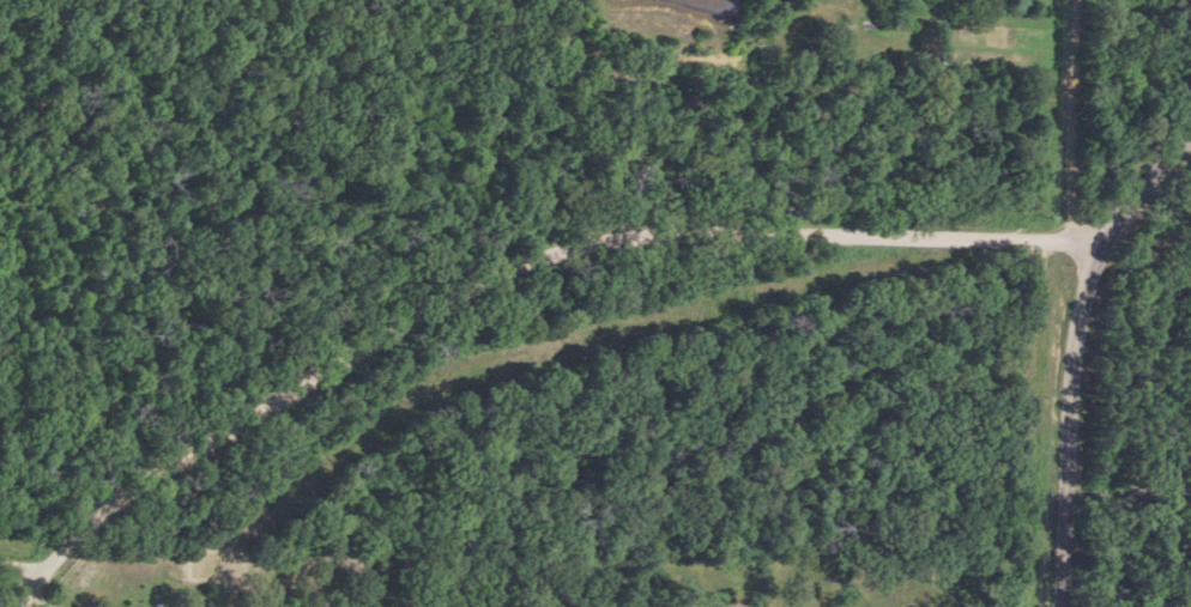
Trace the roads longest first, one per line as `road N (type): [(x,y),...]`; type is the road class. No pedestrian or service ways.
road 1 (residential): [(17,606),(36,573),(120,499),(495,280),(607,247),(737,224),(1070,241)]
road 2 (track): [(899,233),(845,261),(443,362),(206,550),(107,569),(46,564)]
road 3 (tertiary): [(1061,606),(1069,290),(1127,204),(1190,139)]
road 4 (residential): [(1070,241),(1075,0)]

